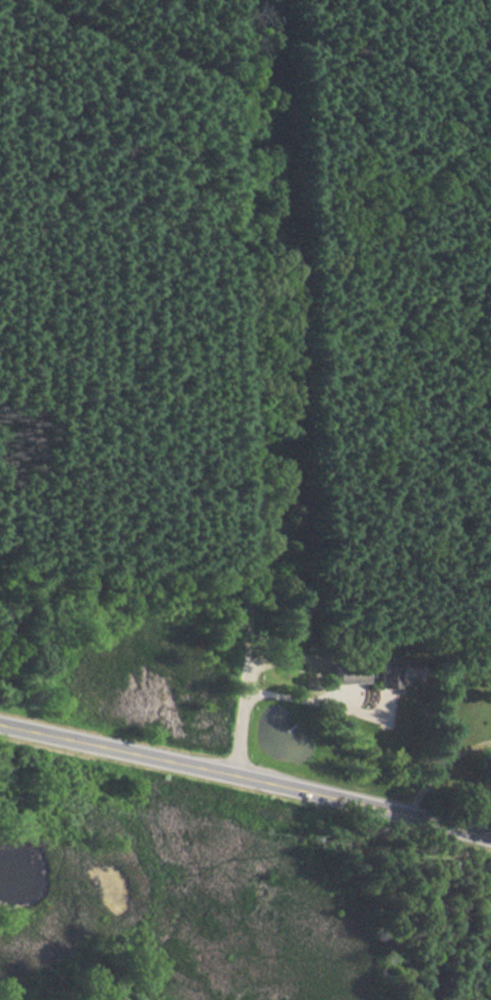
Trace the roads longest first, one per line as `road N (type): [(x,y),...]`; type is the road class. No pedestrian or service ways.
road 1 (secondary): [(490,837),(0,727)]

